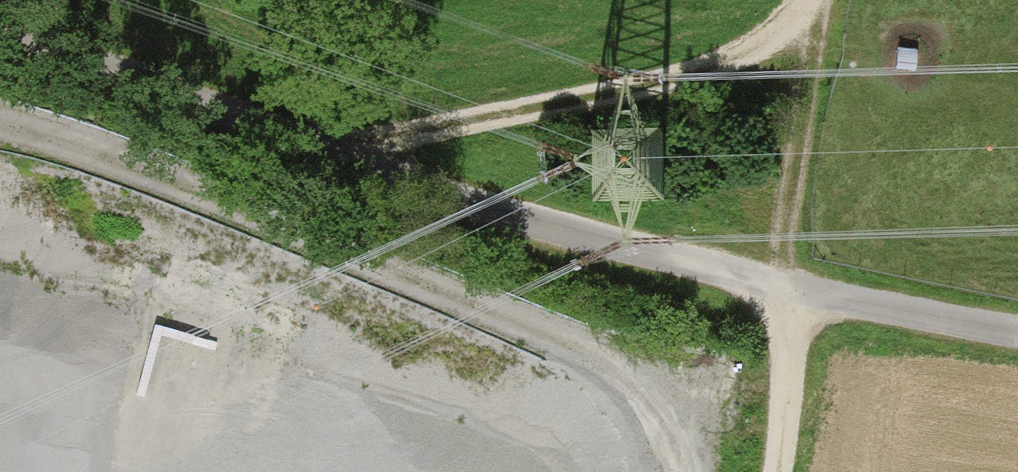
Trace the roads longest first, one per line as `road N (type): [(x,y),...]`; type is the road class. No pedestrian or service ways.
road 1 (track): [(0,35),(114,67),(493,211),(786,286)]
road 2 (track): [(352,157),(397,135),(609,97),(709,64),(807,10),(811,0)]
road 3 (track): [(807,10),(785,184),(786,286)]
road 4 (track): [(786,286),(1017,335)]
road 5 (track): [(772,471),(789,338),(786,286)]

